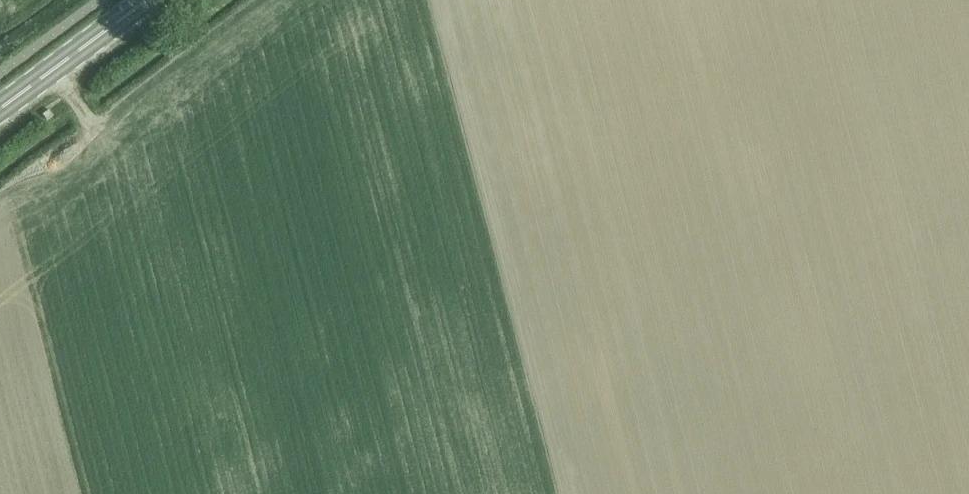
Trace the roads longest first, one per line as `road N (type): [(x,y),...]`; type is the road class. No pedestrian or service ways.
road 1 (secondary): [(0,109),(146,0)]

